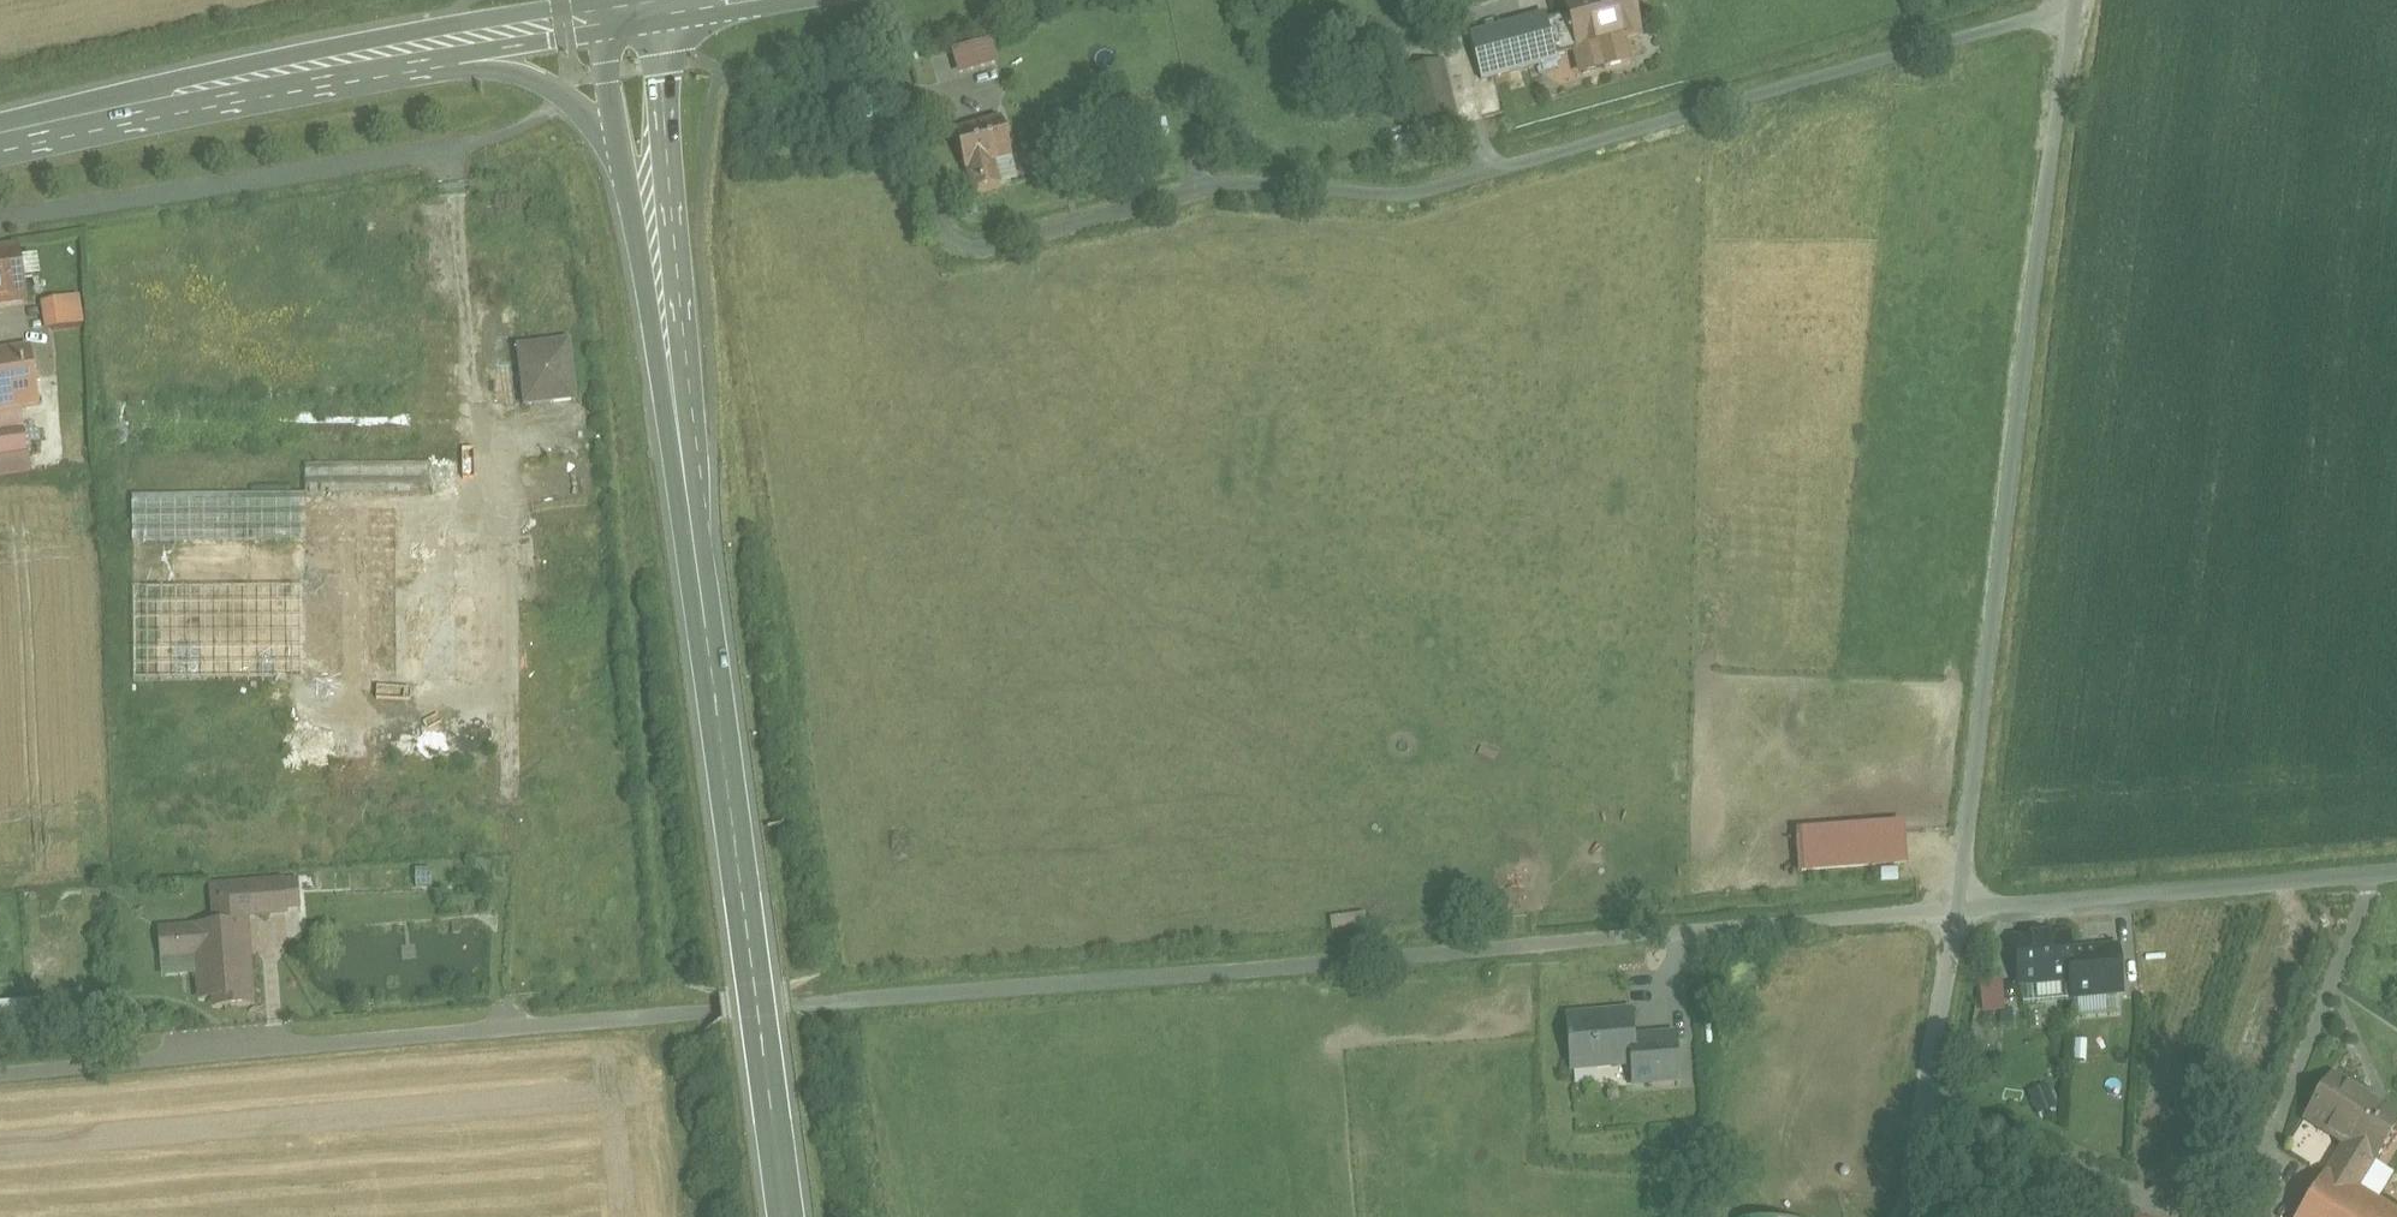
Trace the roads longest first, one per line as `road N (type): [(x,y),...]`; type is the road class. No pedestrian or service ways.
road 1 (unclassified): [(1961,907),(0,1078)]
road 2 (secondary): [(660,271),(792,1216)]
road 3 (unclassified): [(1961,907),(2075,0)]
road 4 (secondary): [(0,137),(446,44)]
road 5 (unclassified): [(2396,870),(1961,907)]
road 6 (unclassified): [(1909,1216),(1961,907)]
road 7 (secondary): [(660,271),(663,83),(653,9)]
road 8 (secondary): [(446,44),(561,94),(622,158)]
road 9 (secondary): [(446,44),(601,17)]
road 10 (secondary): [(601,17),(622,158)]

